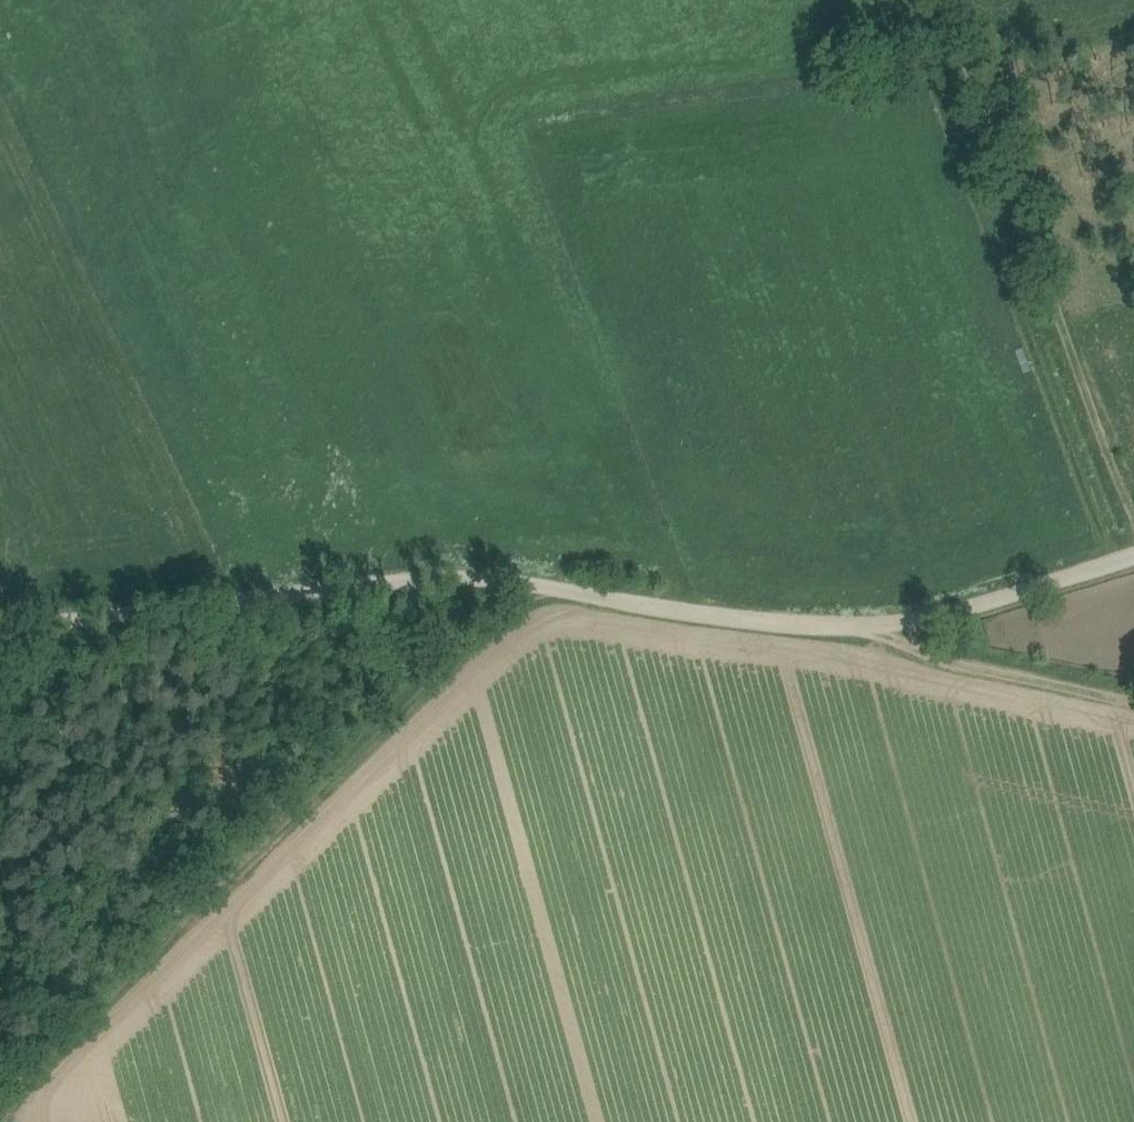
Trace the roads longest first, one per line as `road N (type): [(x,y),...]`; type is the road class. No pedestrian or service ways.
road 1 (track): [(851,628),(472,577),(0,621)]
road 2 (track): [(1133,515),(946,0)]
road 3 (track): [(851,628),(942,616),(1133,558)]
road 4 (track): [(1133,700),(851,628)]

